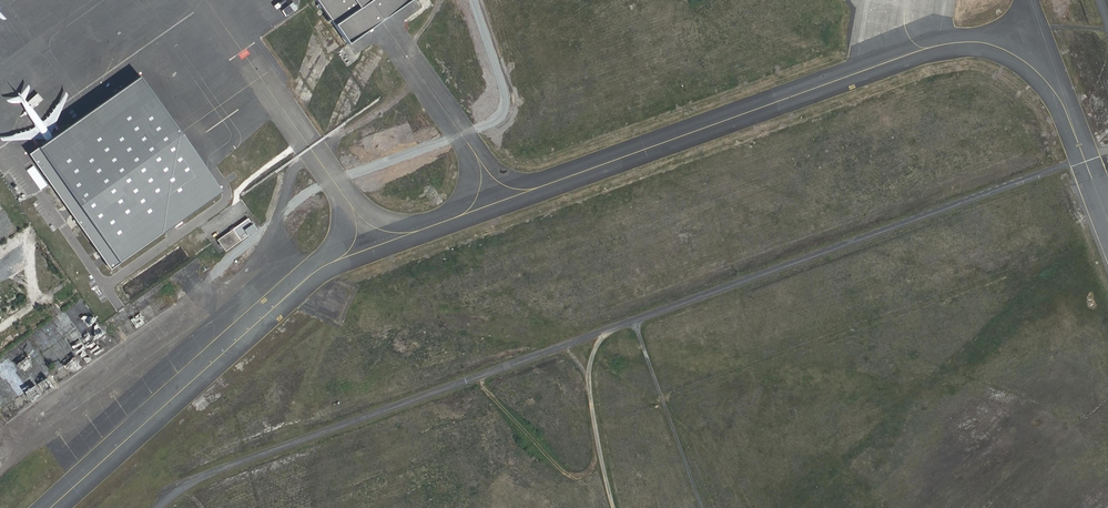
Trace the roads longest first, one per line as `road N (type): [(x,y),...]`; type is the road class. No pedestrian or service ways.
road 1 (track): [(600,452),(592,471),(561,469),(479,376)]

